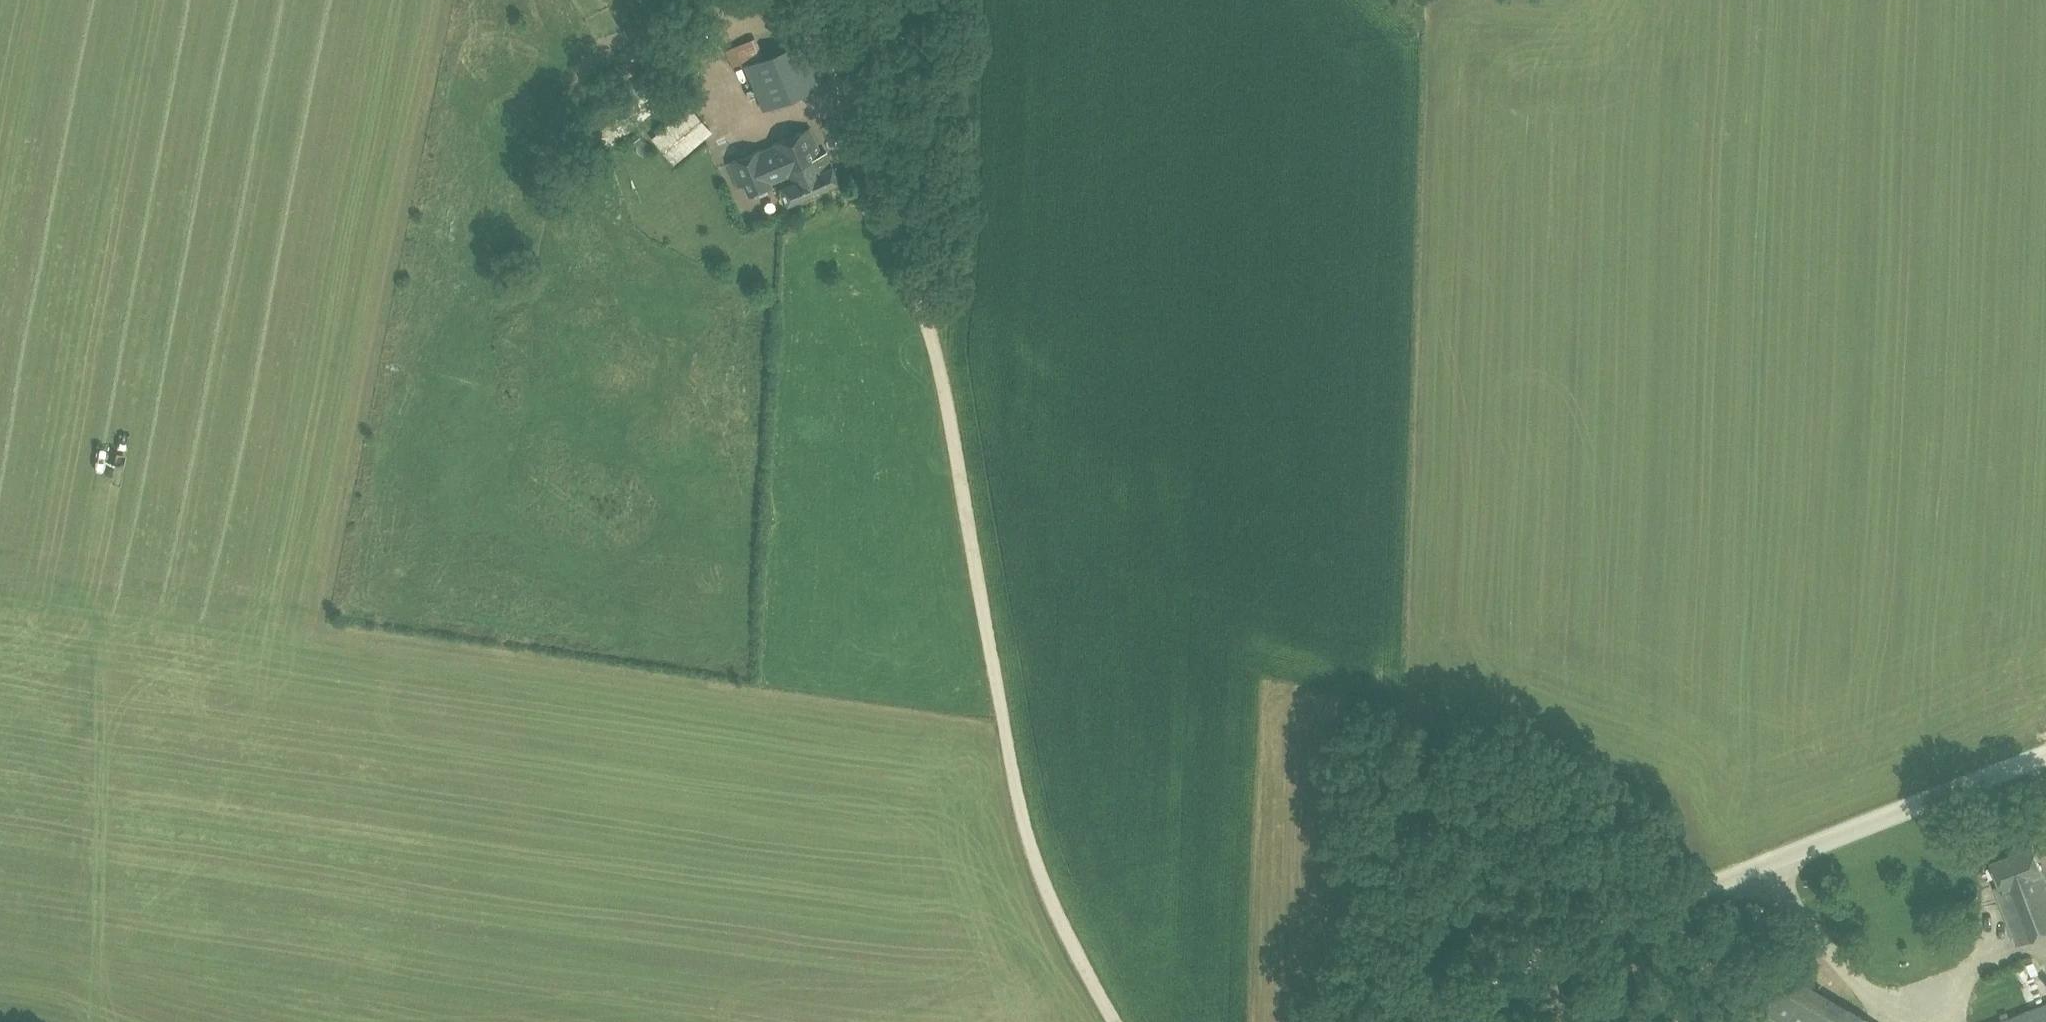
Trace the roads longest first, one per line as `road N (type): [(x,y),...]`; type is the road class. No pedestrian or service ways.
road 1 (track): [(1111,1021),(1044,907),(994,705),(916,301),(847,128),(815,0)]
road 2 (tertiary): [(1436,1021),(1580,944),(2045,763)]

